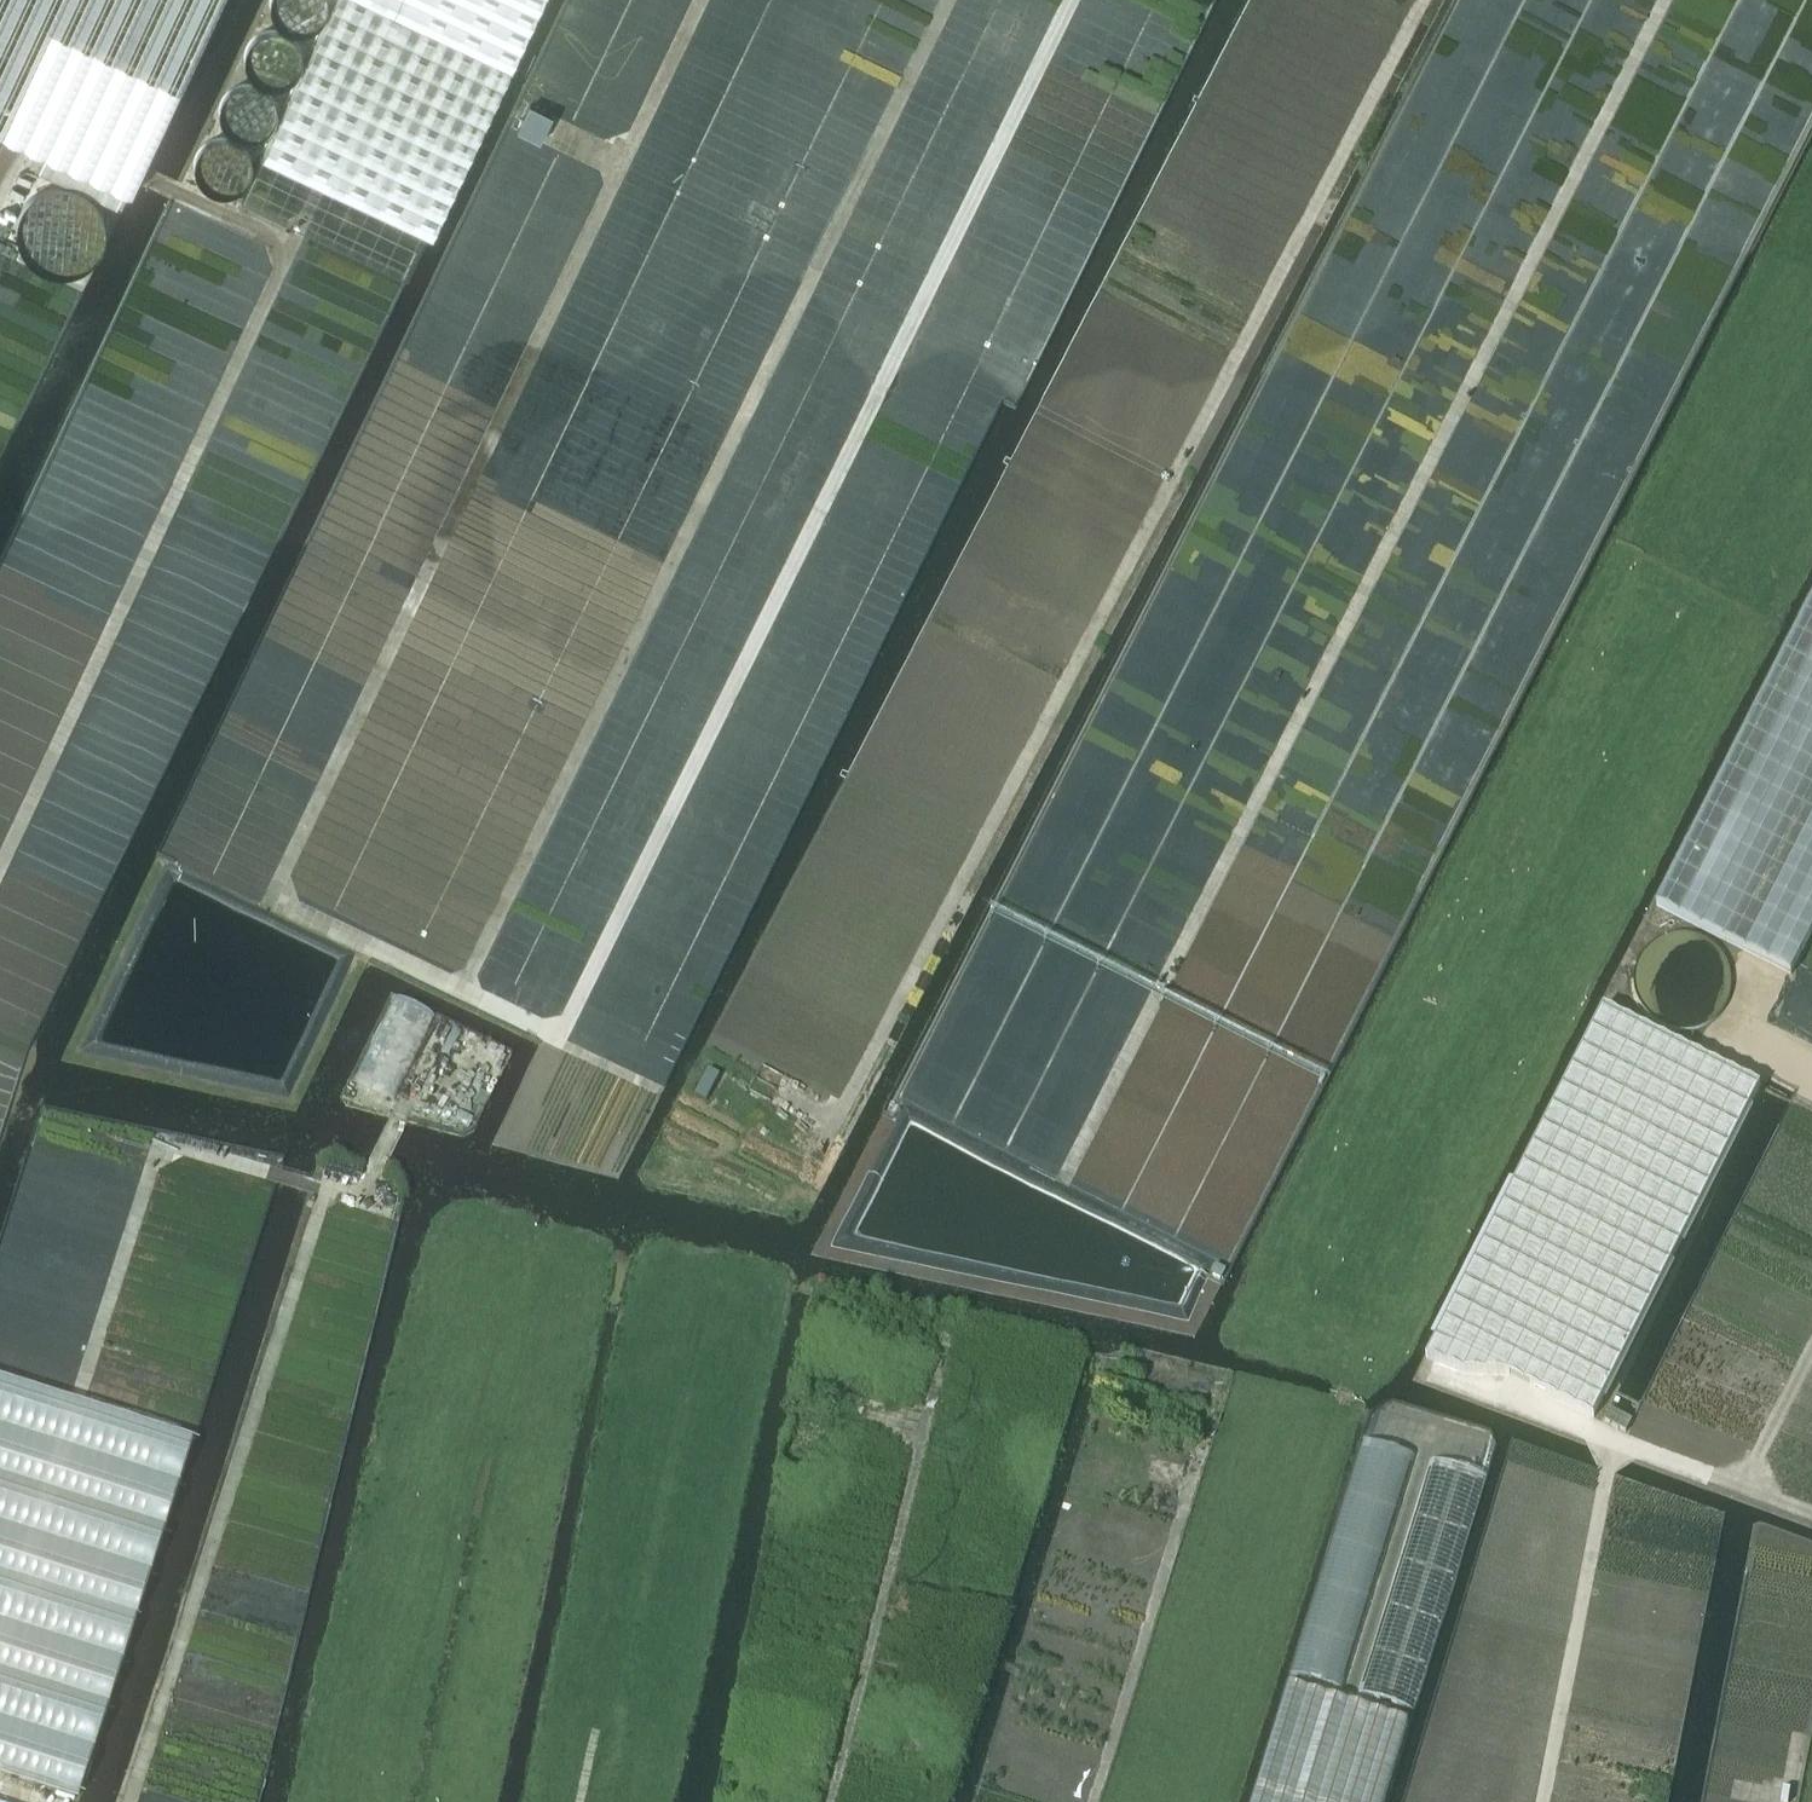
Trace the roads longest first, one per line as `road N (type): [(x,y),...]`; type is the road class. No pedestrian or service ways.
road 1 (track): [(1740,1487),(1811,1348)]

